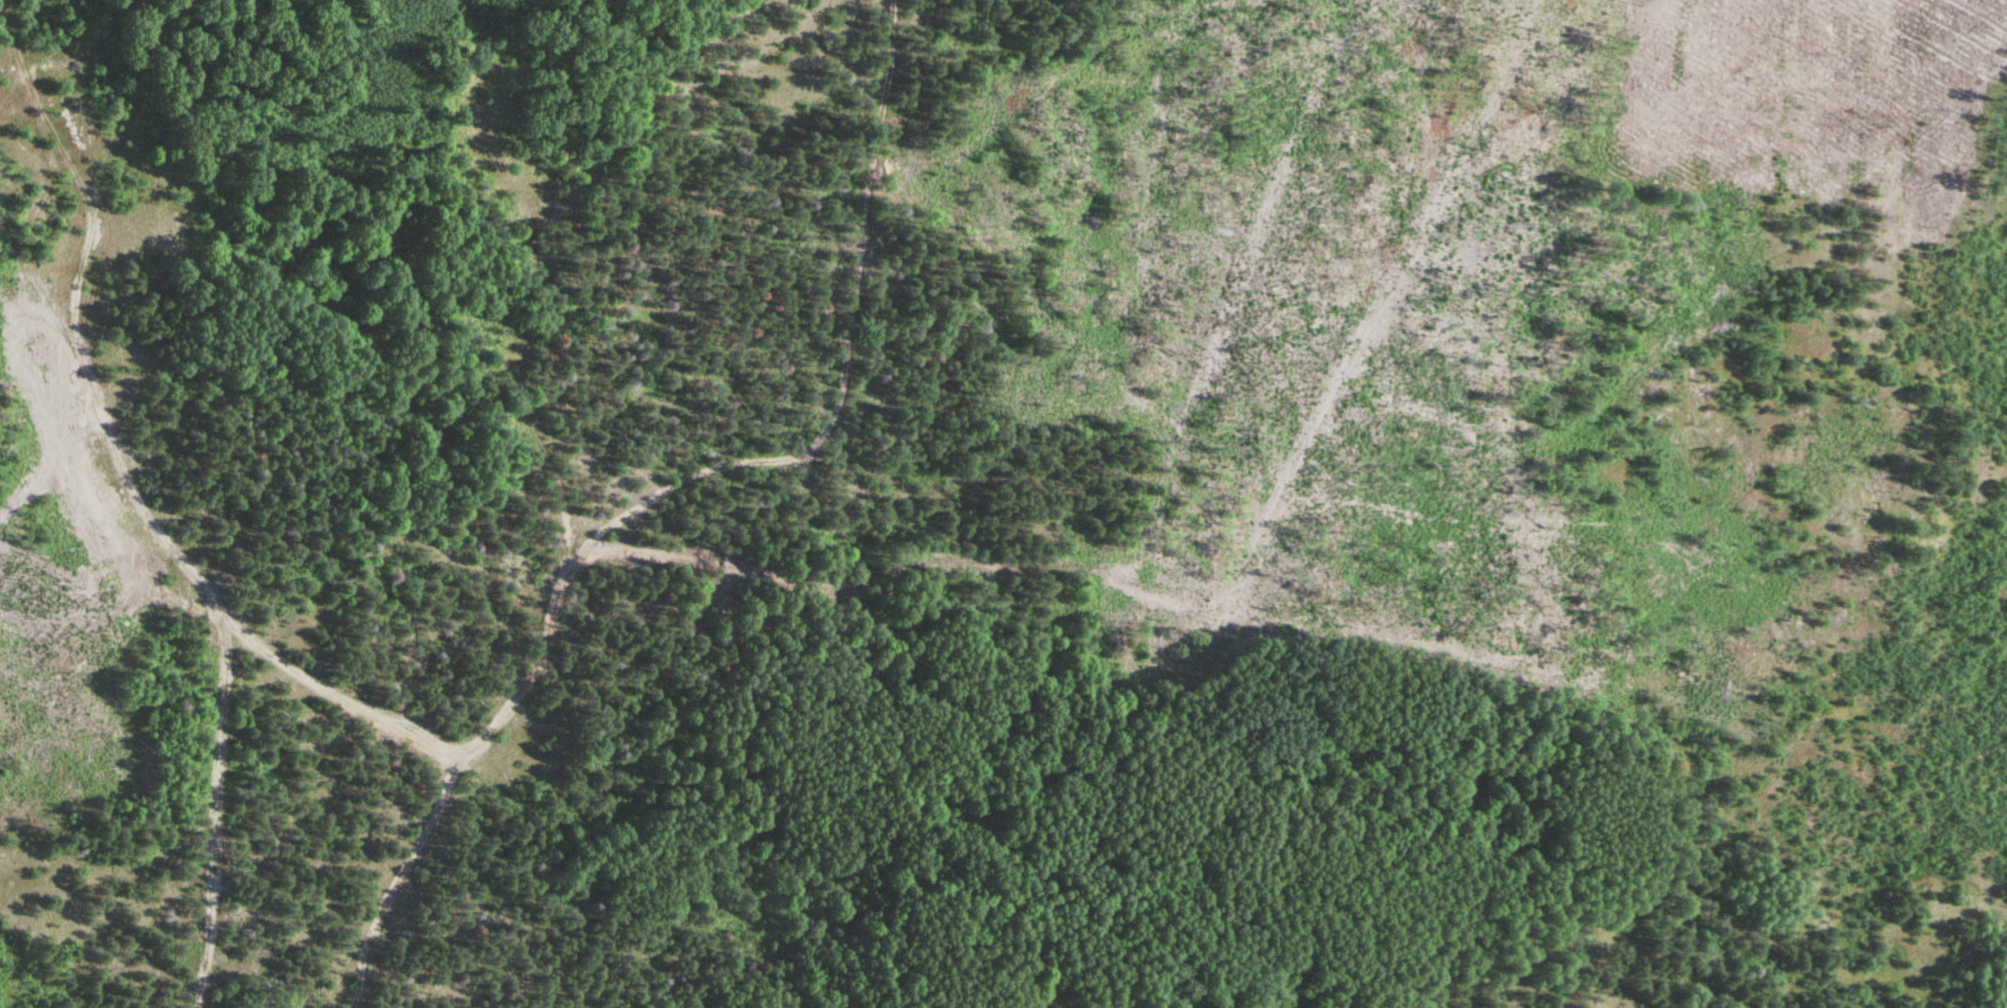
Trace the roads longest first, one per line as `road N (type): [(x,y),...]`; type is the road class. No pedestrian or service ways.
road 1 (track): [(348,1007),(404,855),(466,720),(546,599),(559,554),(551,459),(507,371),(511,303),(576,149),(814,0)]

